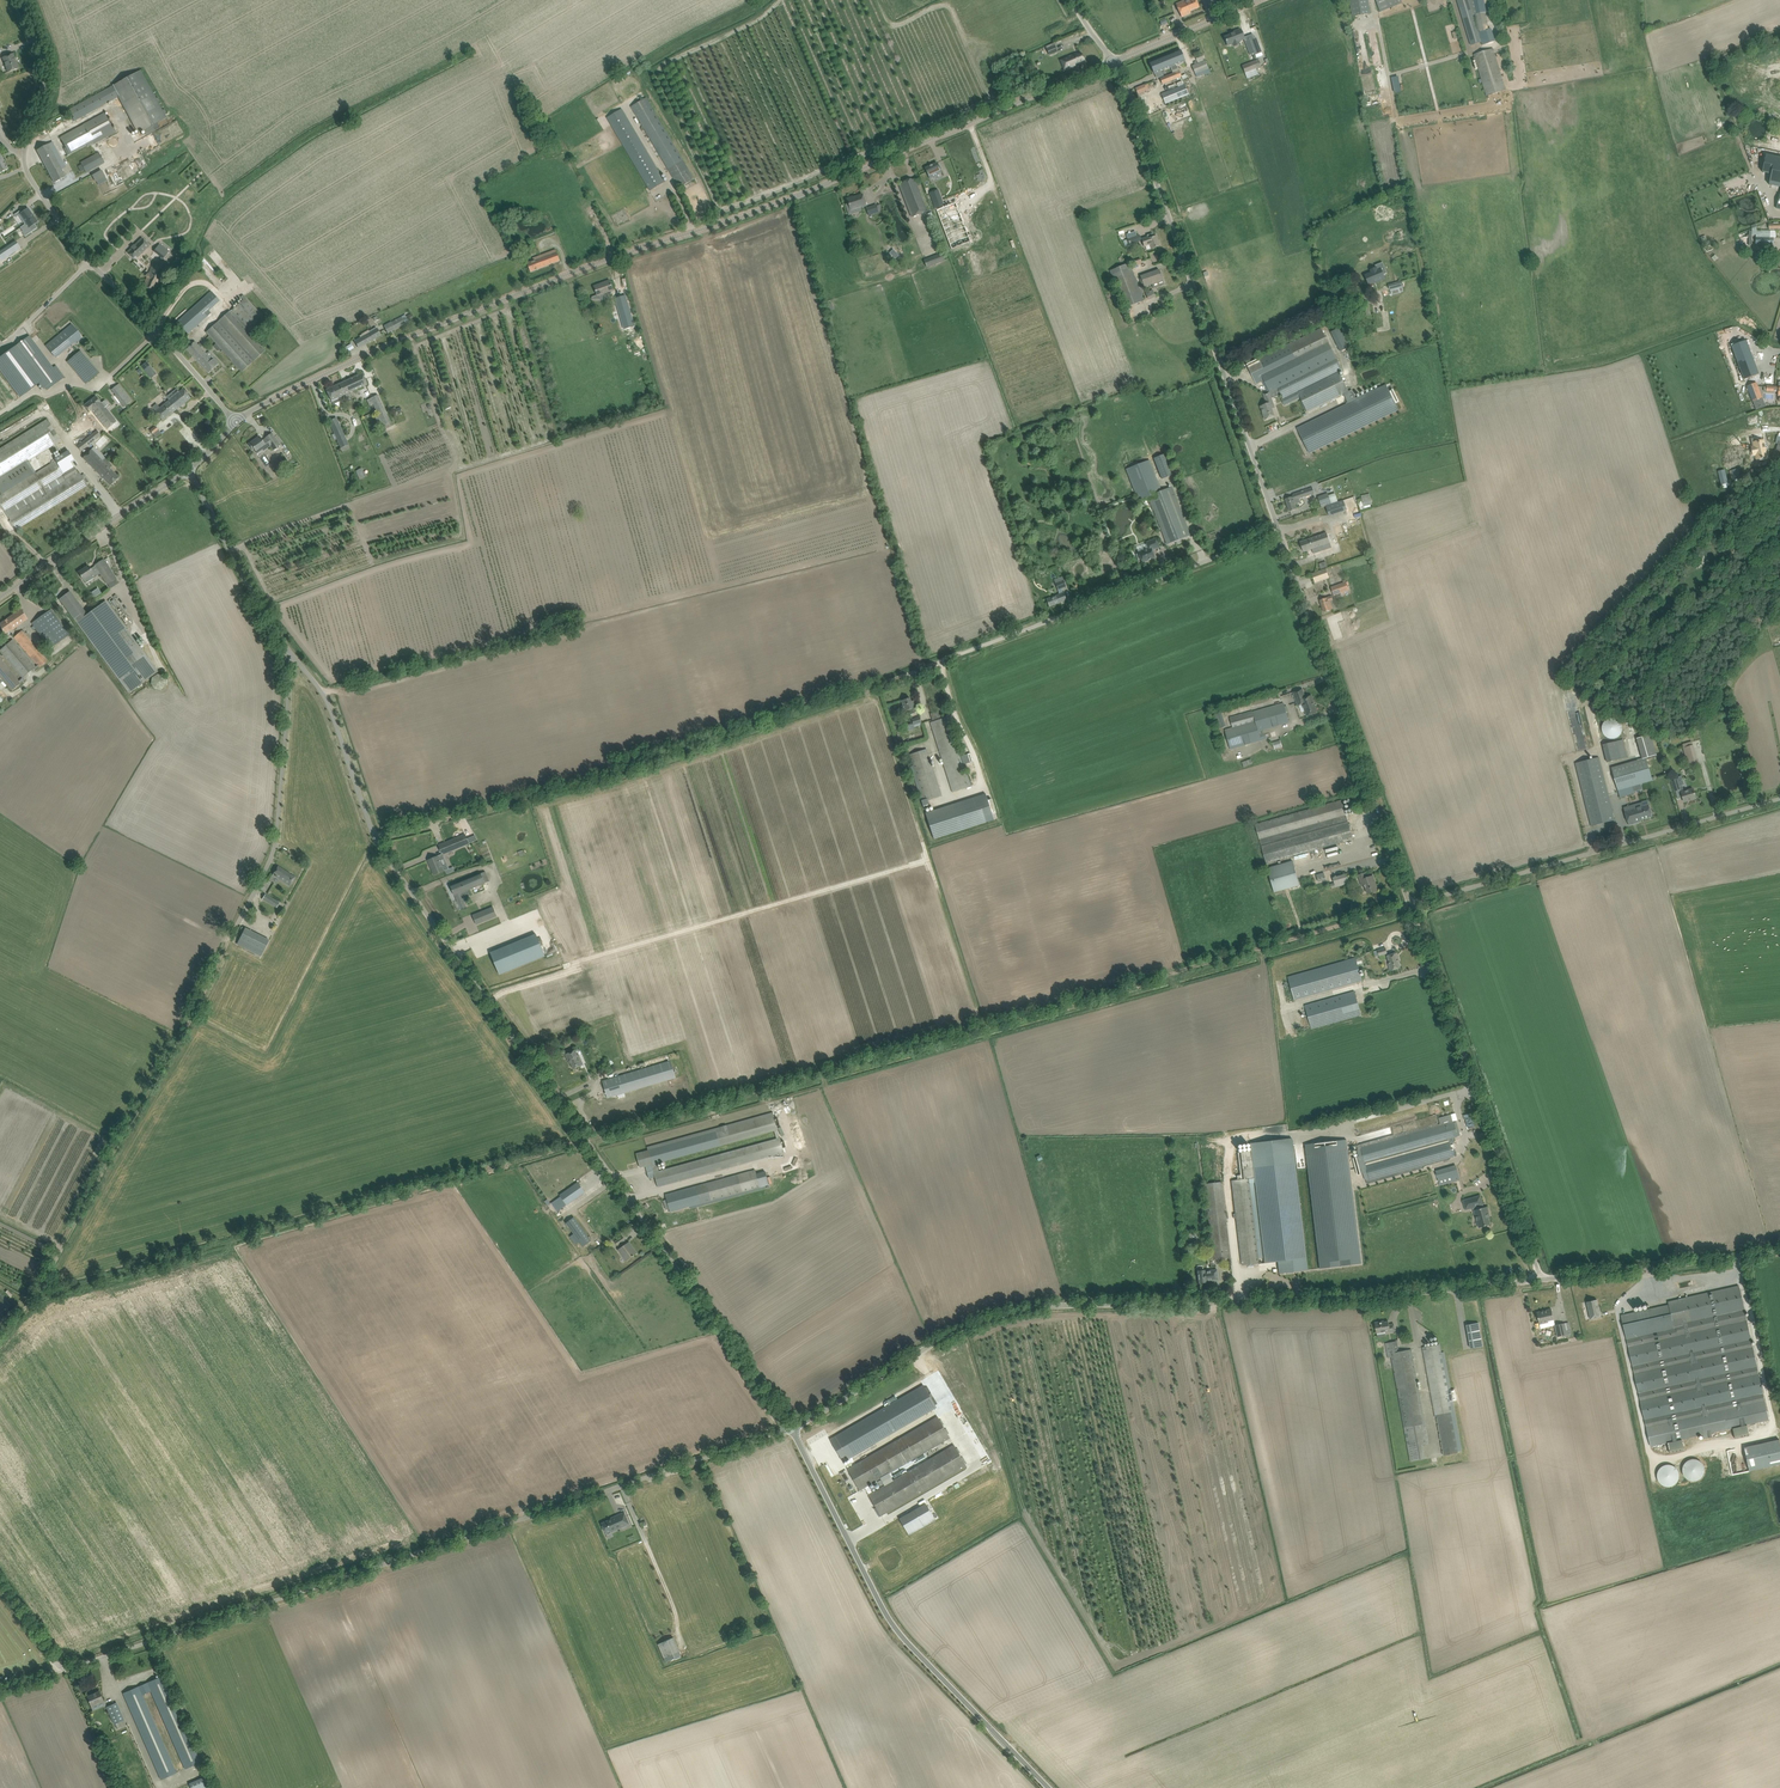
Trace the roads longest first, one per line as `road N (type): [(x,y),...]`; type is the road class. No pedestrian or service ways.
road 1 (track): [(257,886),(34,1299),(1409,906)]
road 2 (unclassified): [(789,1429),(388,866),(332,709),(278,633)]
road 3 (unclassified): [(237,422),(378,351),(765,209),(1112,62)]
road 4 (unclassified): [(789,1429),(989,1316),(1083,1302),(1339,1300),(1539,1277)]
road 5 (unclassified): [(59,1671),(789,1429)]
road 6 (track): [(323,694),(355,694),(884,554),(922,669)]
road 7 (unclassified): [(237,422),(83,255),(28,174),(44,73),(22,0)]
road 8 (unclassified): [(1280,532),(1112,62)]
road 9 (unclassified): [(1043,1787),(897,1635),(789,1429)]
road 10 (unclassified): [(900,677),(1280,532)]
road 11 (unclassified): [(1409,906),(1280,532)]
road 12 (unclassified): [(1539,1277),(1409,906)]
road 13 (unclassified): [(1409,906),(1779,801)]
road 14 (unclassified): [(257,886),(279,819),(288,702),(278,633)]
road 15 (unclassified): [(1539,1277),(1779,1252)]
road 16 (unclassified): [(0,599),(189,469)]
road 17 (unclassified): [(278,633),(189,469)]
road 18 (unclassified): [(1112,62),(1263,0)]

